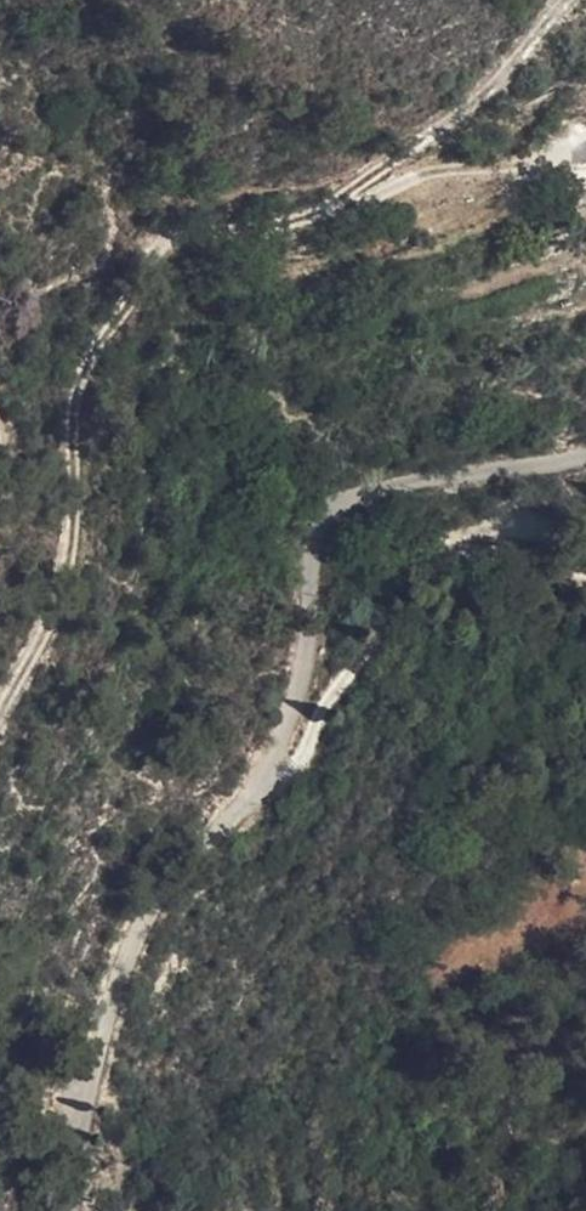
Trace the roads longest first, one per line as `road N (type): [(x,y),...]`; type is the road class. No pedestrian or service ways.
road 1 (unclassified): [(585,458),(399,483),(327,512),(312,541),(297,710),(267,772),(132,939),(109,997),(70,1210)]
road 2 (track): [(0,713),(71,559),(77,385),(164,245),(262,221)]
road 3 (track): [(262,221),(324,207),(520,62),(579,0)]
road 4 (track): [(262,221),(303,225),(465,169),(585,159)]

